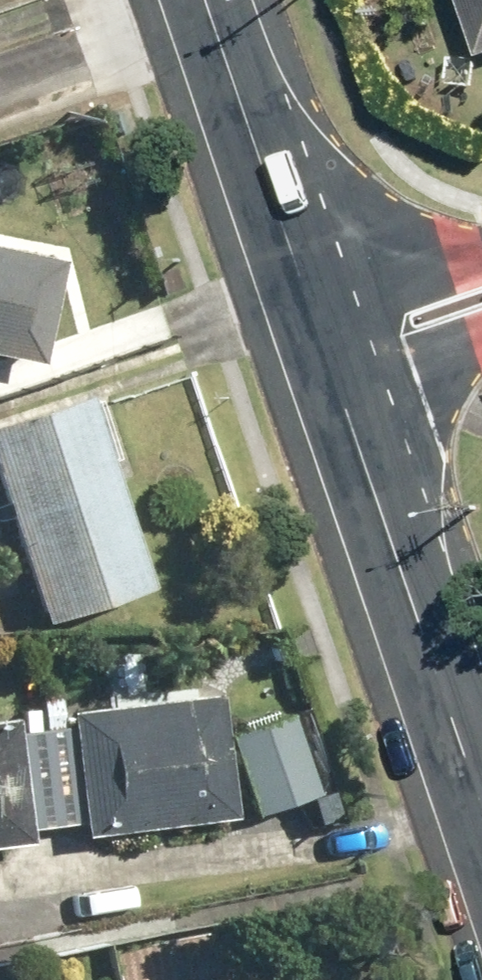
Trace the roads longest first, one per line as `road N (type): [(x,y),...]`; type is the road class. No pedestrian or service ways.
road 1 (tertiary): [(328,346),(481,798)]
road 2 (tertiary): [(209,0),(328,346)]
road 3 (residential): [(328,346),(481,292)]

